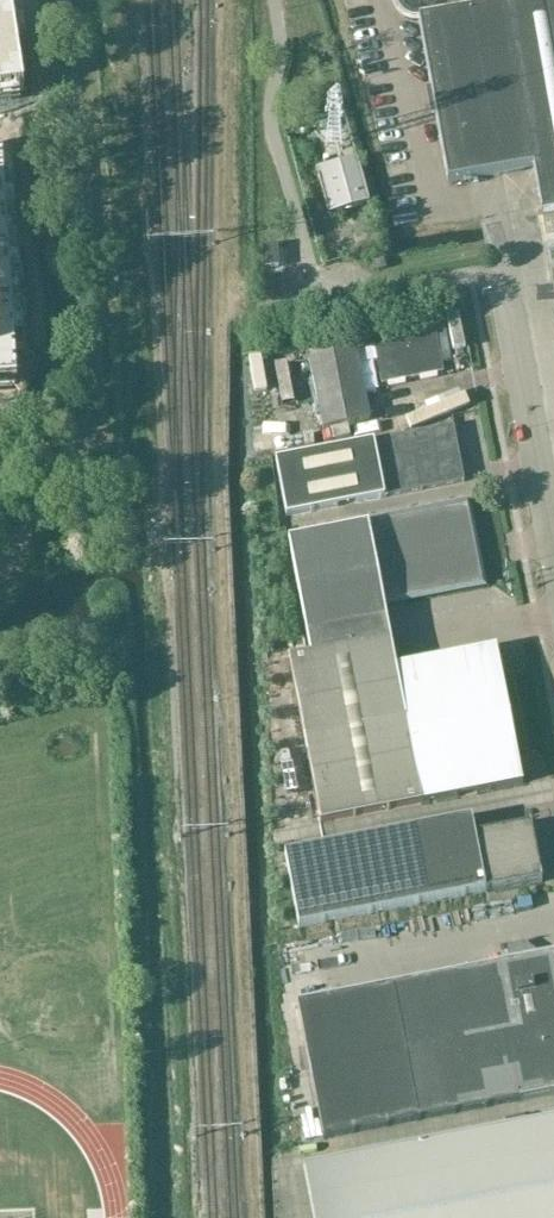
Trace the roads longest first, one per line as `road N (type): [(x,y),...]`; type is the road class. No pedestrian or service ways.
road 1 (unclassified): [(466,277),(492,281),(508,300),(553,526)]

